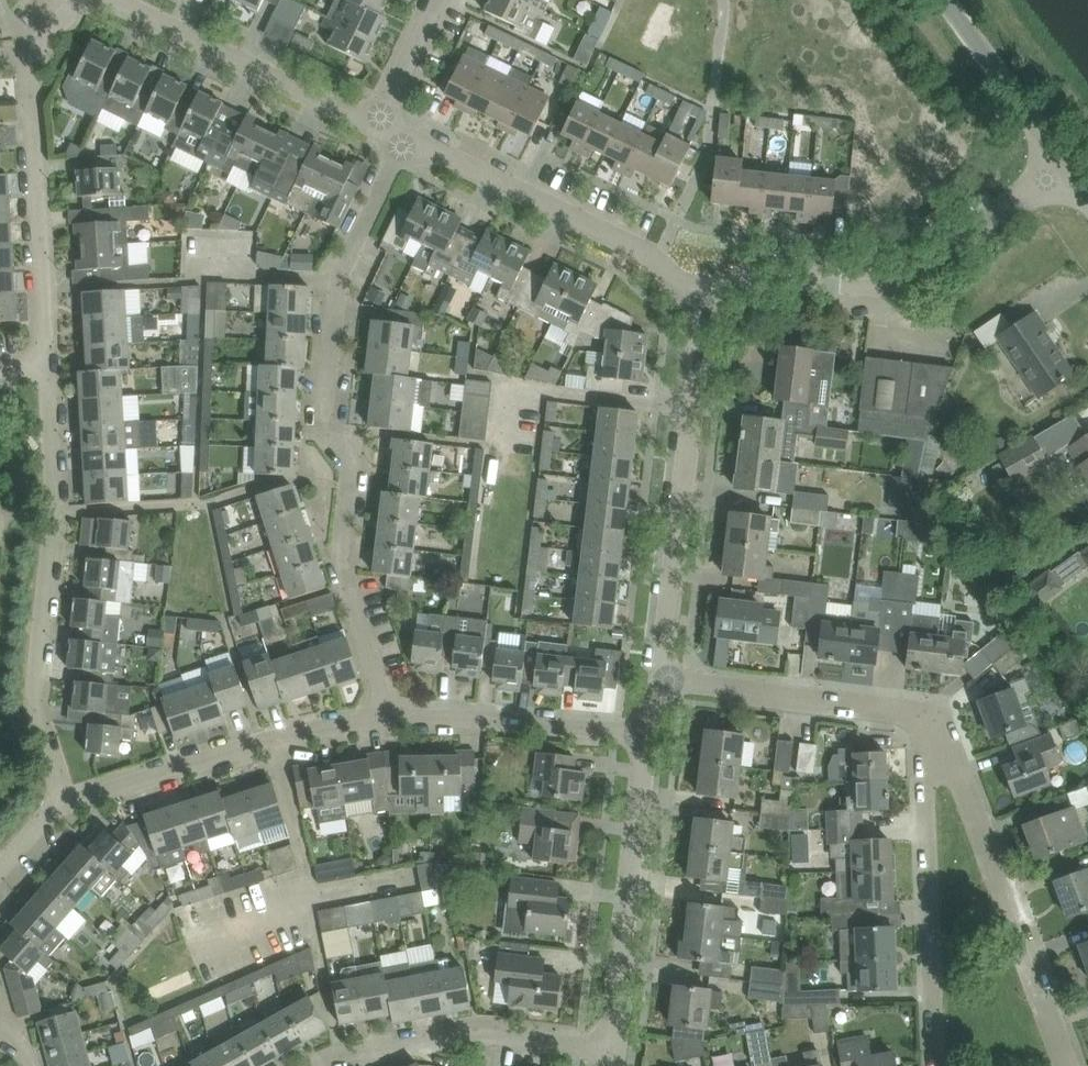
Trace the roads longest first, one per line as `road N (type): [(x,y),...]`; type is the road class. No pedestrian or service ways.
road 1 (residential): [(377,717),(378,684),(339,550),(350,465),(322,419),(324,302),(327,278),(394,140)]
road 2 (residential): [(51,367),(56,513),(36,669),(63,801)]
road 3 (residential): [(1065,160),(928,275),(897,290),(696,291)]
road 4 (residential): [(661,687),(696,291)]
road 5 (residential): [(1067,1065),(948,759),(923,730)]
road 6 (residential): [(696,291),(658,254),(394,140)]
road 7 (residential): [(933,1065),(923,730)]
road 8 (residential): [(63,801),(377,717)]
road 9 (residential): [(607,1049),(652,736)]
road 10 (residential): [(31,73),(51,367)]
road 11 (residential): [(375,130),(111,0)]
road 12 (residential): [(607,1049),(406,1035),(334,1065)]
road 13 (residential): [(377,717),(499,717),(652,736)]
road 14 (residential): [(923,730),(893,711),(661,687)]
road 15 (unclassified): [(946,0),(1065,160)]
road 16 (residential): [(375,130),(442,0)]

